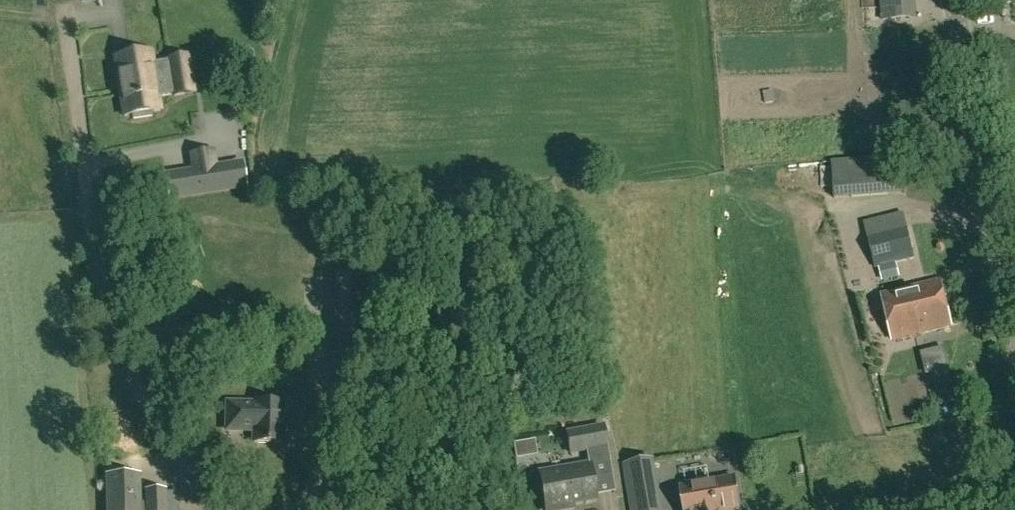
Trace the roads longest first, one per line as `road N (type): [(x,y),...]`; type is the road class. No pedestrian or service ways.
road 1 (unclassified): [(1014,325),(954,0)]

